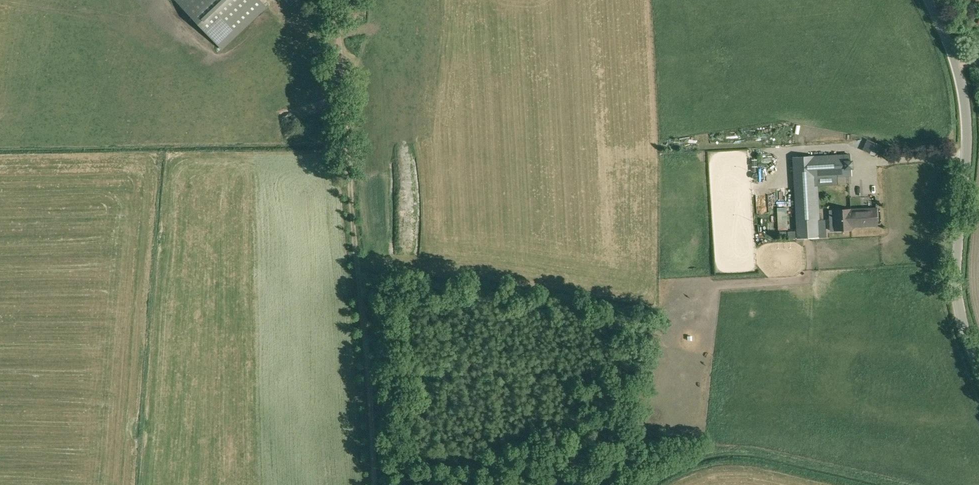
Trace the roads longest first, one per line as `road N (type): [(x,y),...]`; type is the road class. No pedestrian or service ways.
road 1 (track): [(375,484),(335,0)]
road 2 (unclassified): [(978,365),(958,299),(966,107),(959,67),(930,0)]
road 3 (track): [(905,484),(733,448),(696,454),(640,484)]

